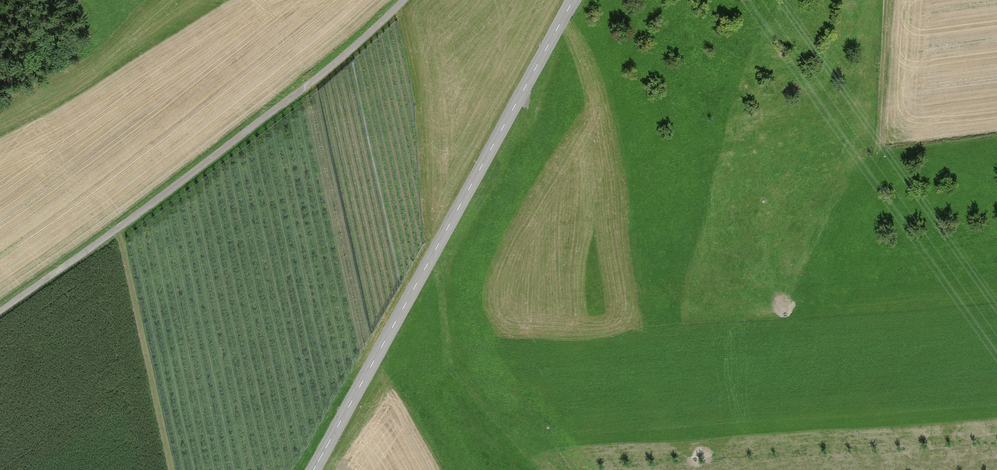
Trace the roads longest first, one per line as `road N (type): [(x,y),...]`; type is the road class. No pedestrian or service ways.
road 1 (tertiary): [(573,0),(313,469)]
road 2 (track): [(403,0),(327,70),(0,311)]
road 3 (track): [(887,0),(880,134)]

